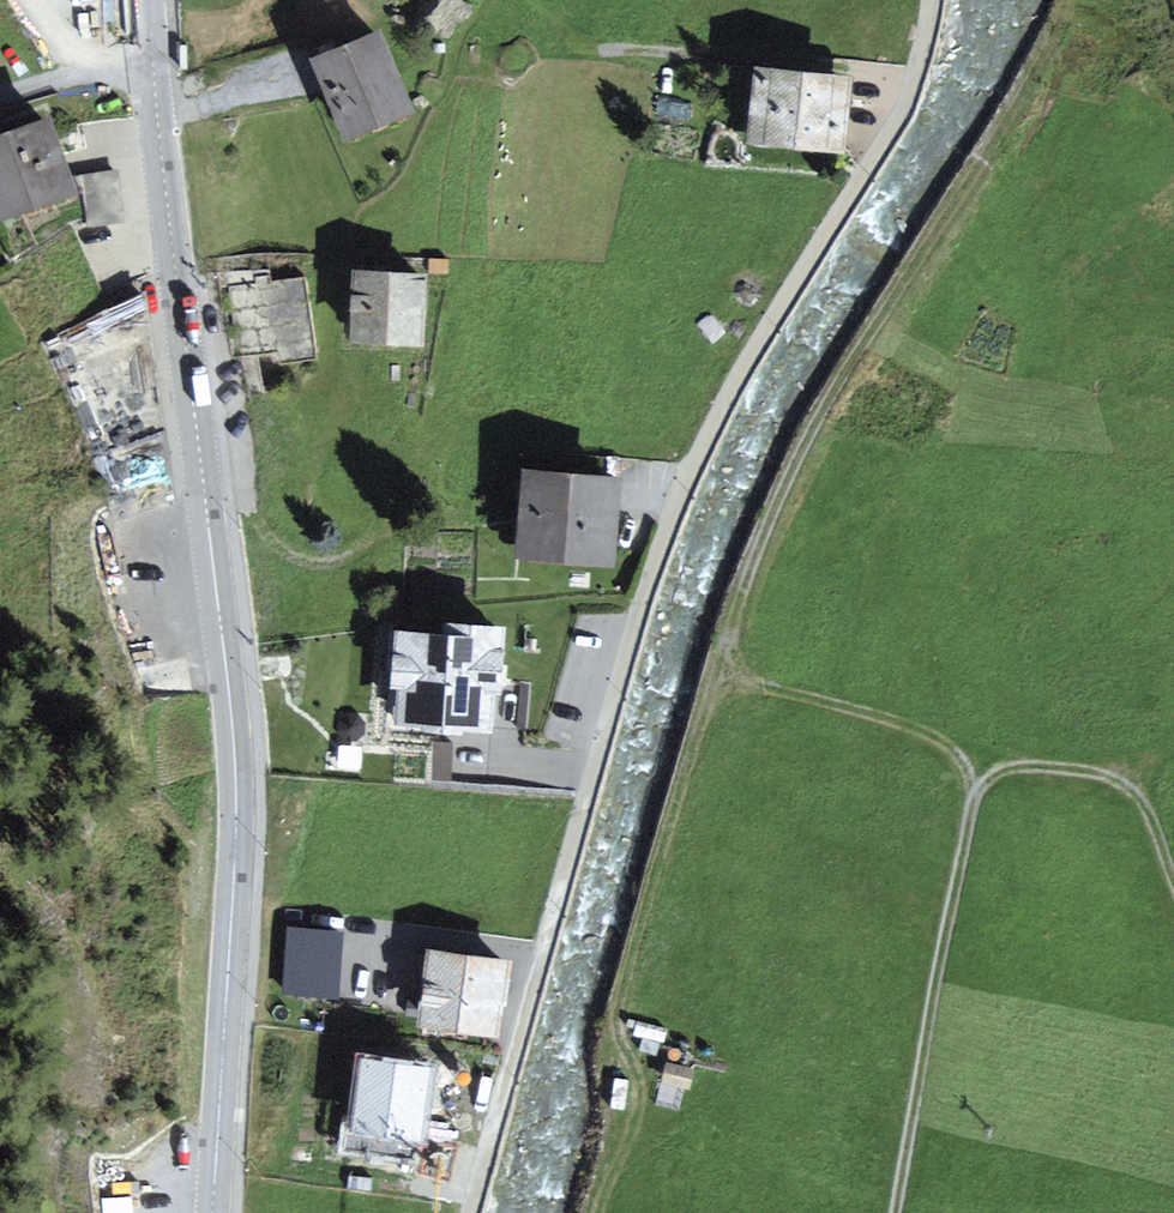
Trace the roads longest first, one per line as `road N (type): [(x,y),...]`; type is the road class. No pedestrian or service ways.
road 1 (residential): [(470,1212),(666,526),(767,329),(894,134),(928,0)]
road 2 (track): [(598,1212),(612,1168),(614,1036),(764,543),(805,443),(1068,31)]
road 3 (secondary): [(147,0),(235,755),(211,1212)]
road 4 (track): [(1173,872),(1152,817),(1126,792),(1092,778),(1025,774),(999,777),(978,793),(897,1212)]
road 5 (track): [(972,804),(961,764),(942,745),(721,678)]
road 6 (track): [(0,99),(151,59)]

